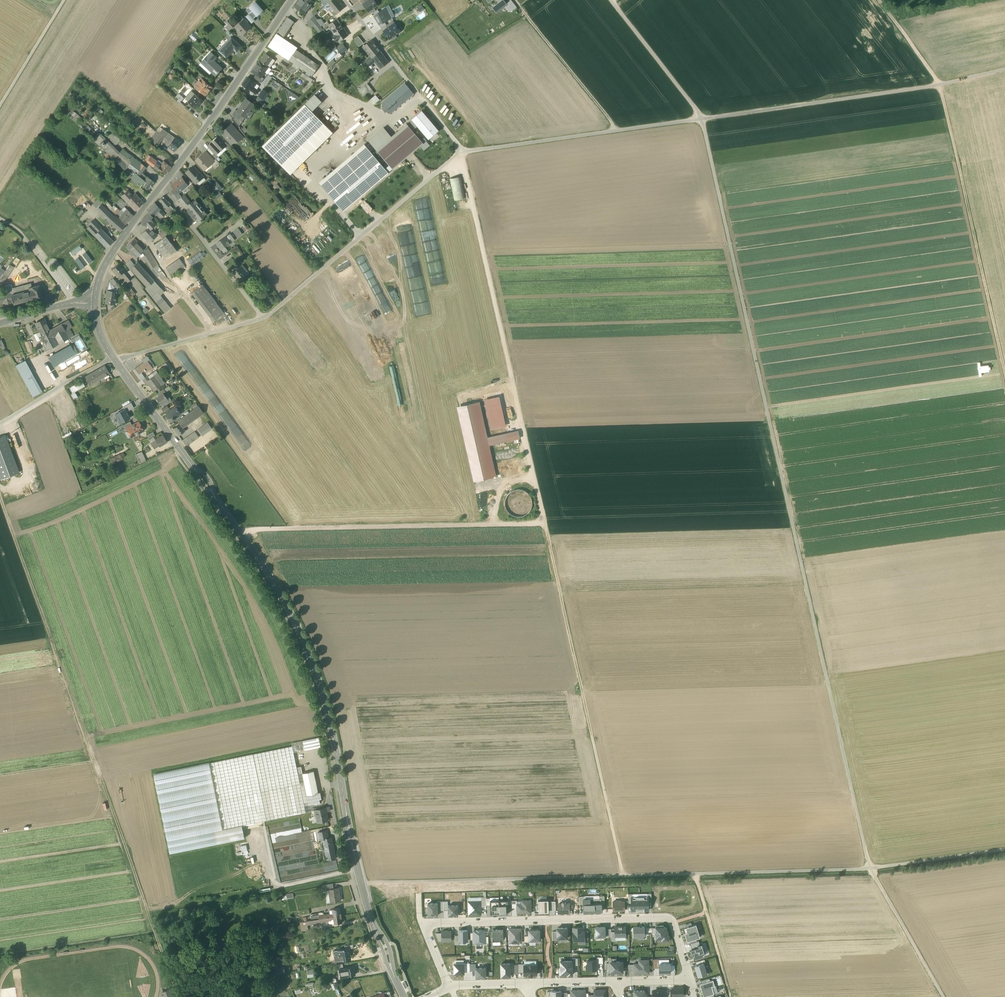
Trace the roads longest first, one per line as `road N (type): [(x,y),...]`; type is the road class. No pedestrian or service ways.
road 1 (track): [(871,869),(702,119)]
road 2 (track): [(461,152),(623,876)]
road 3 (tertiary): [(404,996),(361,883),(328,713),(301,635),(256,555),(115,360)]
road 4 (track): [(702,119),(461,152),(264,318),(115,360)]
road 5 (track): [(0,500),(179,996)]
road 6 (track): [(361,883),(871,869)]
road 7 (residential): [(423,927),(668,919),(690,980)]
road 8 (track): [(237,529),(544,523)]
road 9 (track): [(1004,375),(940,85)]
road 10 (track): [(702,119),(940,85)]
road 11 (tertiary): [(162,188),(293,0)]
road 12 (residential): [(345,0),(461,152)]
road 13 (residential): [(264,318),(162,188)]
road 14 (track): [(617,131),(520,8)]
road 15 (track): [(610,0),(702,119)]
road 16 (track): [(871,869),(944,996)]
road 17 (track): [(871,869),(1004,849)]
road 18 (tertiary): [(94,302),(115,251),(162,188)]
road 19 (unclassified): [(115,360),(0,424)]
road 20 (track): [(731,996),(694,874)]
road 21 (track): [(0,106),(65,0)]

